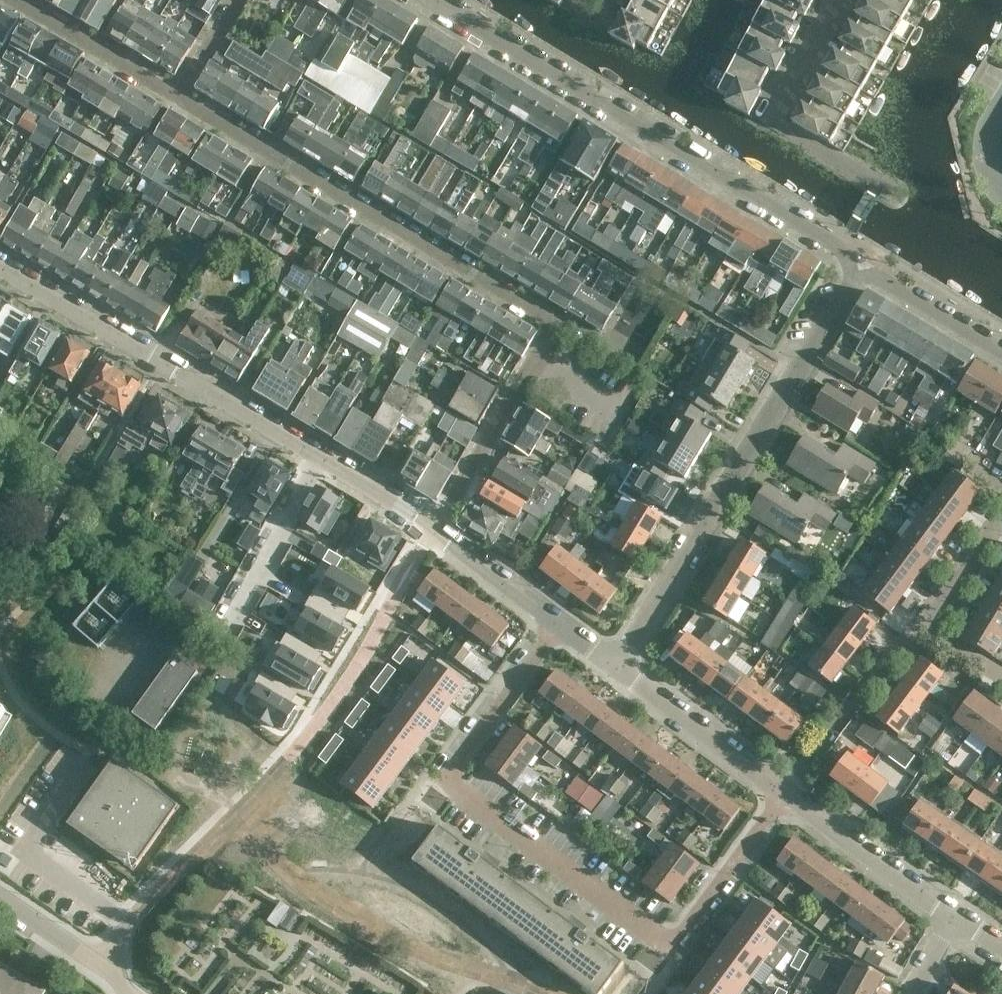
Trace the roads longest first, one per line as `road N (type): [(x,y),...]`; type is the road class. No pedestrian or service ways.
road 1 (residential): [(552,625),(464,749),(454,776),(463,797),(640,932),(668,941),(780,799)]
road 2 (residential): [(424,0),(862,264)]
road 3 (residential): [(435,530),(0,267)]
road 4 (residential): [(862,264),(616,673)]
road 5 (residential): [(176,95),(555,324)]
road 6 (residential): [(555,324),(435,530)]
road 7 (residential): [(780,799),(924,628)]
road 8 (residential): [(952,923),(780,799)]
road 9 (residential): [(780,799),(616,673)]
road 10 (residential): [(176,95),(16,0)]
road 11 (residential): [(1001,350),(862,264)]
road 12 (residential): [(130,993),(98,960),(0,897)]
road 13 (residential): [(552,625),(435,530)]
road 14 (residential): [(841,0),(774,122)]
road 15 (residential): [(924,628),(1001,520)]

